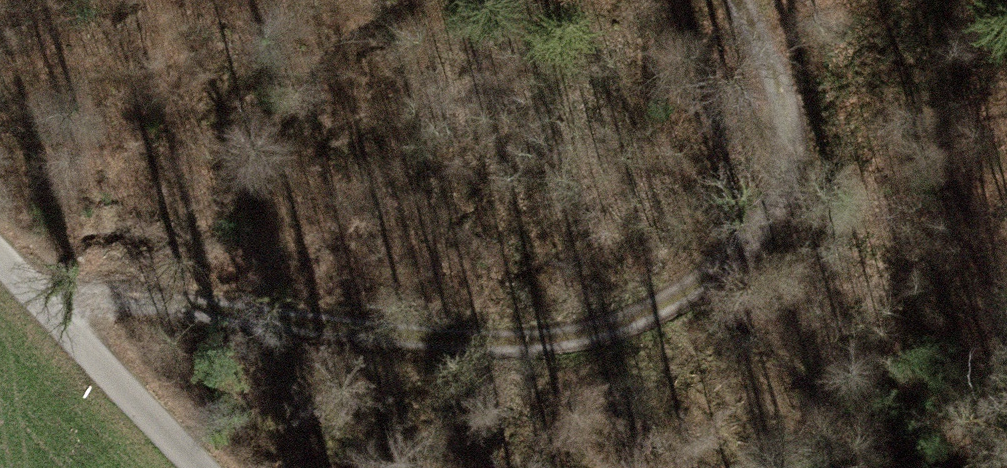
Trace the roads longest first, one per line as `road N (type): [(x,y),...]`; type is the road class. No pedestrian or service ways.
road 1 (track): [(777,213),(750,256),(645,315),(489,342),(33,295)]
road 2 (unclassified): [(192,467),(0,257)]
road 3 (track): [(777,213),(765,82),(719,0)]

